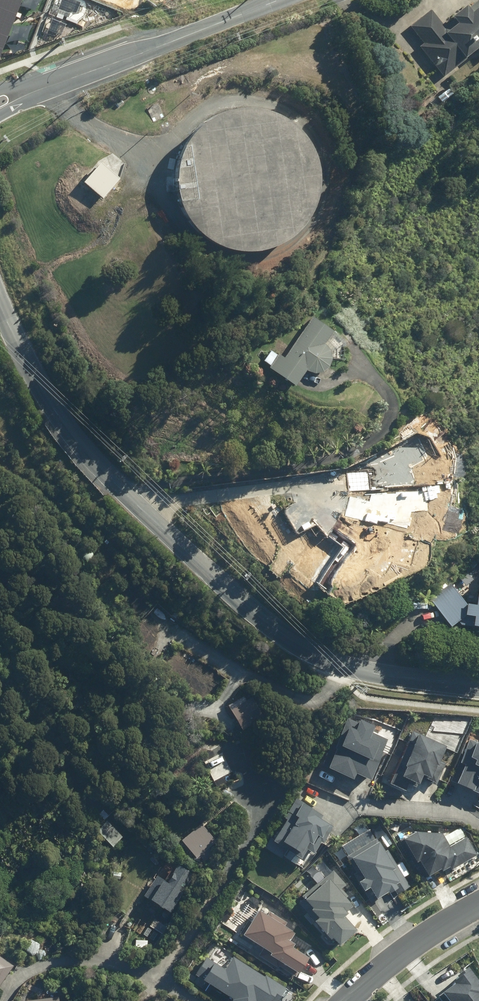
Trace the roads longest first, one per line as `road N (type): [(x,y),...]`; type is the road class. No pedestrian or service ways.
road 1 (tertiary): [(0,312),(37,392),(123,499),(225,593),(326,658),(478,685)]
road 2 (tertiary): [(49,78),(257,0)]
road 3 (residential): [(478,905),(400,954),(346,1000)]

